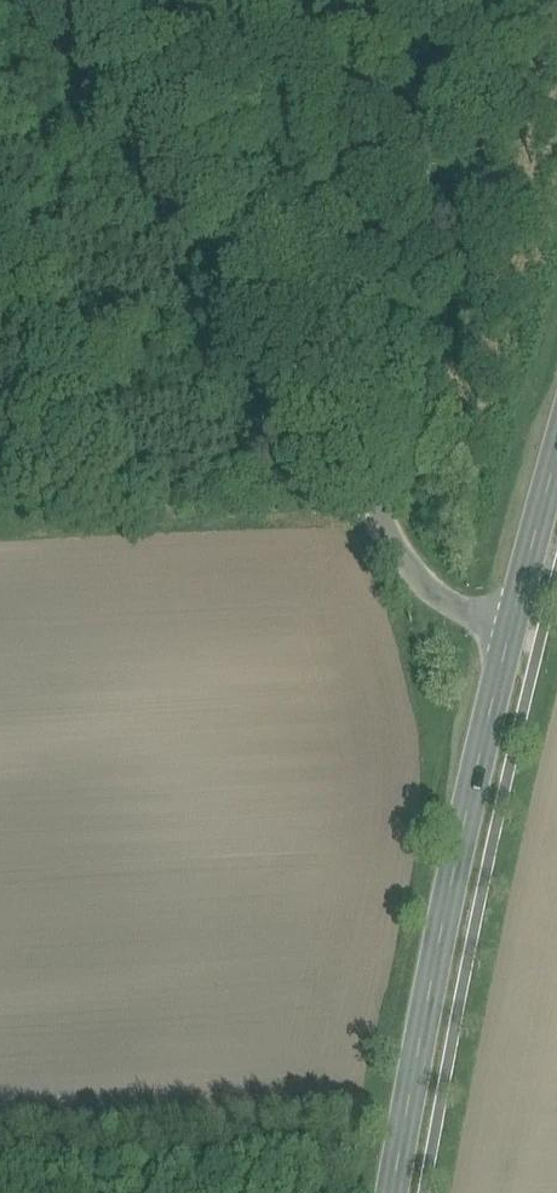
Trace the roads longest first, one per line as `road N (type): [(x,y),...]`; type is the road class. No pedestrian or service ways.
road 1 (unclassified): [(126,0),(401,556),(518,635)]
road 2 (secondary): [(518,635),(458,880),(399,1192)]
road 3 (track): [(415,1116),(0,1136)]
road 4 (secondary): [(556,501),(518,635)]

